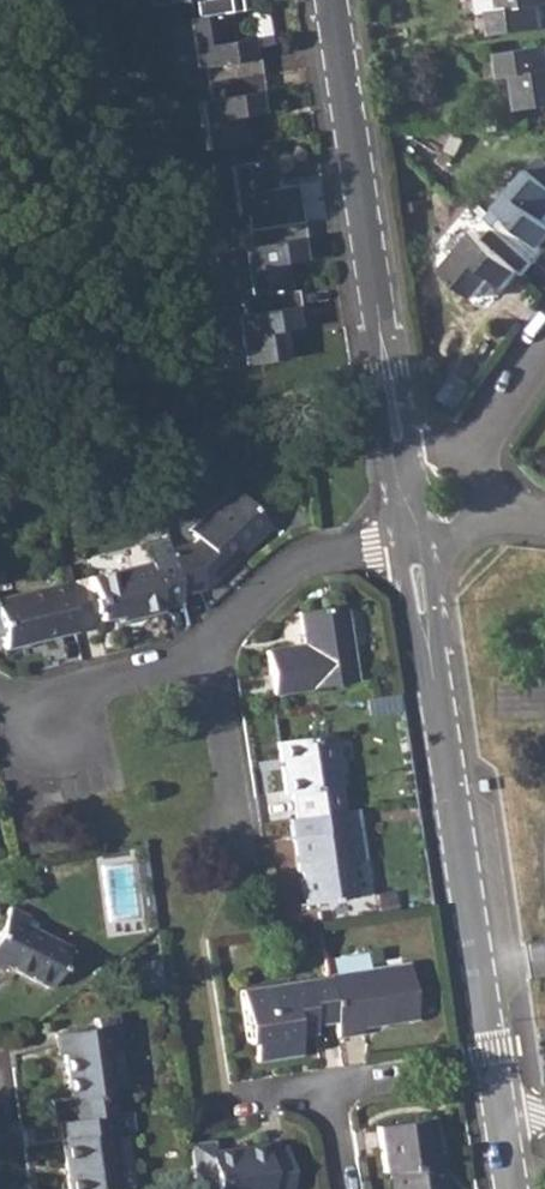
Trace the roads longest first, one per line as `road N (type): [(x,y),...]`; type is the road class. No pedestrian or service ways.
road 1 (residential): [(514,1188),(417,551)]
road 2 (residential): [(400,448),(332,0)]
road 3 (residential): [(210,650),(302,564),(389,547),(417,551)]
road 4 (residential): [(341,1188),(327,1091),(215,1105)]
road 5 (residential): [(233,837),(236,796),(210,650)]
road 6 (residential): [(210,650),(103,691),(54,734)]
road 7 (residential): [(465,455),(544,346)]

